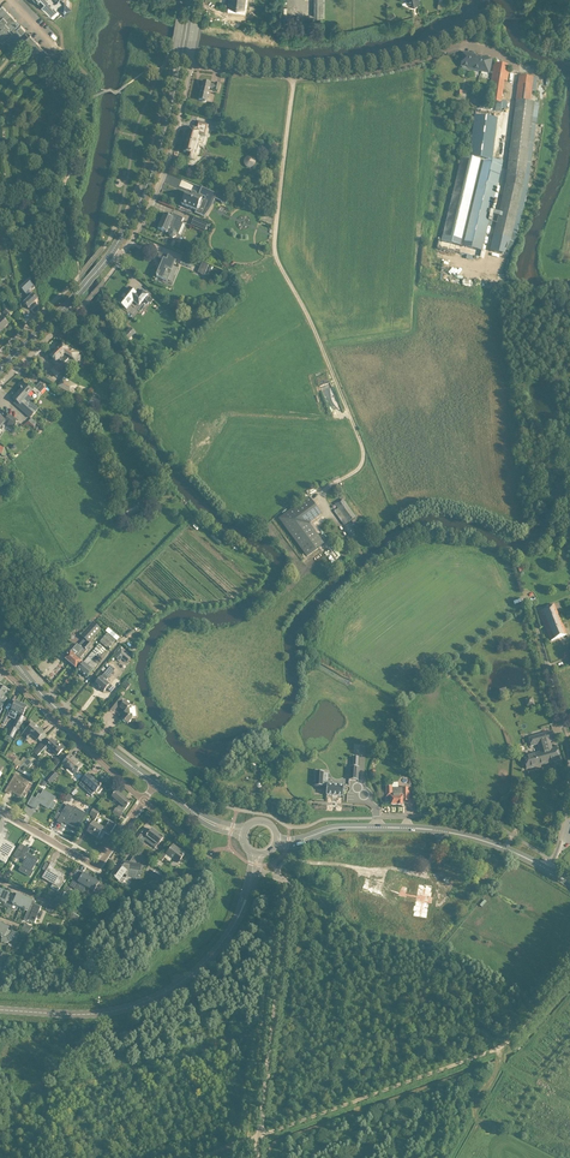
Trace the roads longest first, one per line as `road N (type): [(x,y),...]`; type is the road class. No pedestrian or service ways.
road 1 (track): [(294,78),(273,245),(362,448),(359,469),(321,496),(344,535)]
road 2 (unclassified): [(260,1137),(511,1044),(569,976)]
road 3 (residential): [(192,65),(310,77),(396,67),(462,44),(497,51)]
road 4 (secondary): [(0,1009),(78,1014),(149,1000),(201,966),(243,909)]
road 5 (unclassified): [(260,1137),(291,890),(277,875)]
road 6 (tertiary): [(110,254),(164,136),(191,0)]
road 7 (residential): [(548,869),(569,774),(534,618)]
road 8 (residential): [(110,254),(122,253),(148,208),(192,65)]
road 9 (unclassified): [(277,875),(294,860),(422,873),(442,831)]
road 10 (residential): [(144,801),(0,666)]
road 11 (tertiary): [(156,783),(28,678)]

